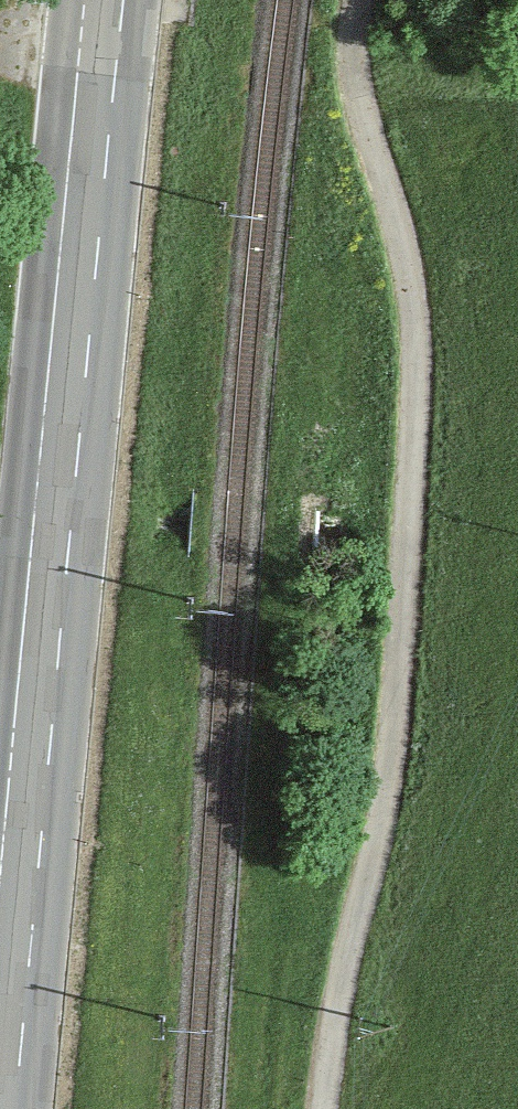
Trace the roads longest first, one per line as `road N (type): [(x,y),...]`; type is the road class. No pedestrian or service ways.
road 1 (unclassified): [(382,0),(368,78),(432,312),(397,764),(339,1108)]
road 2 (primary): [(107,0),(0,1093)]

